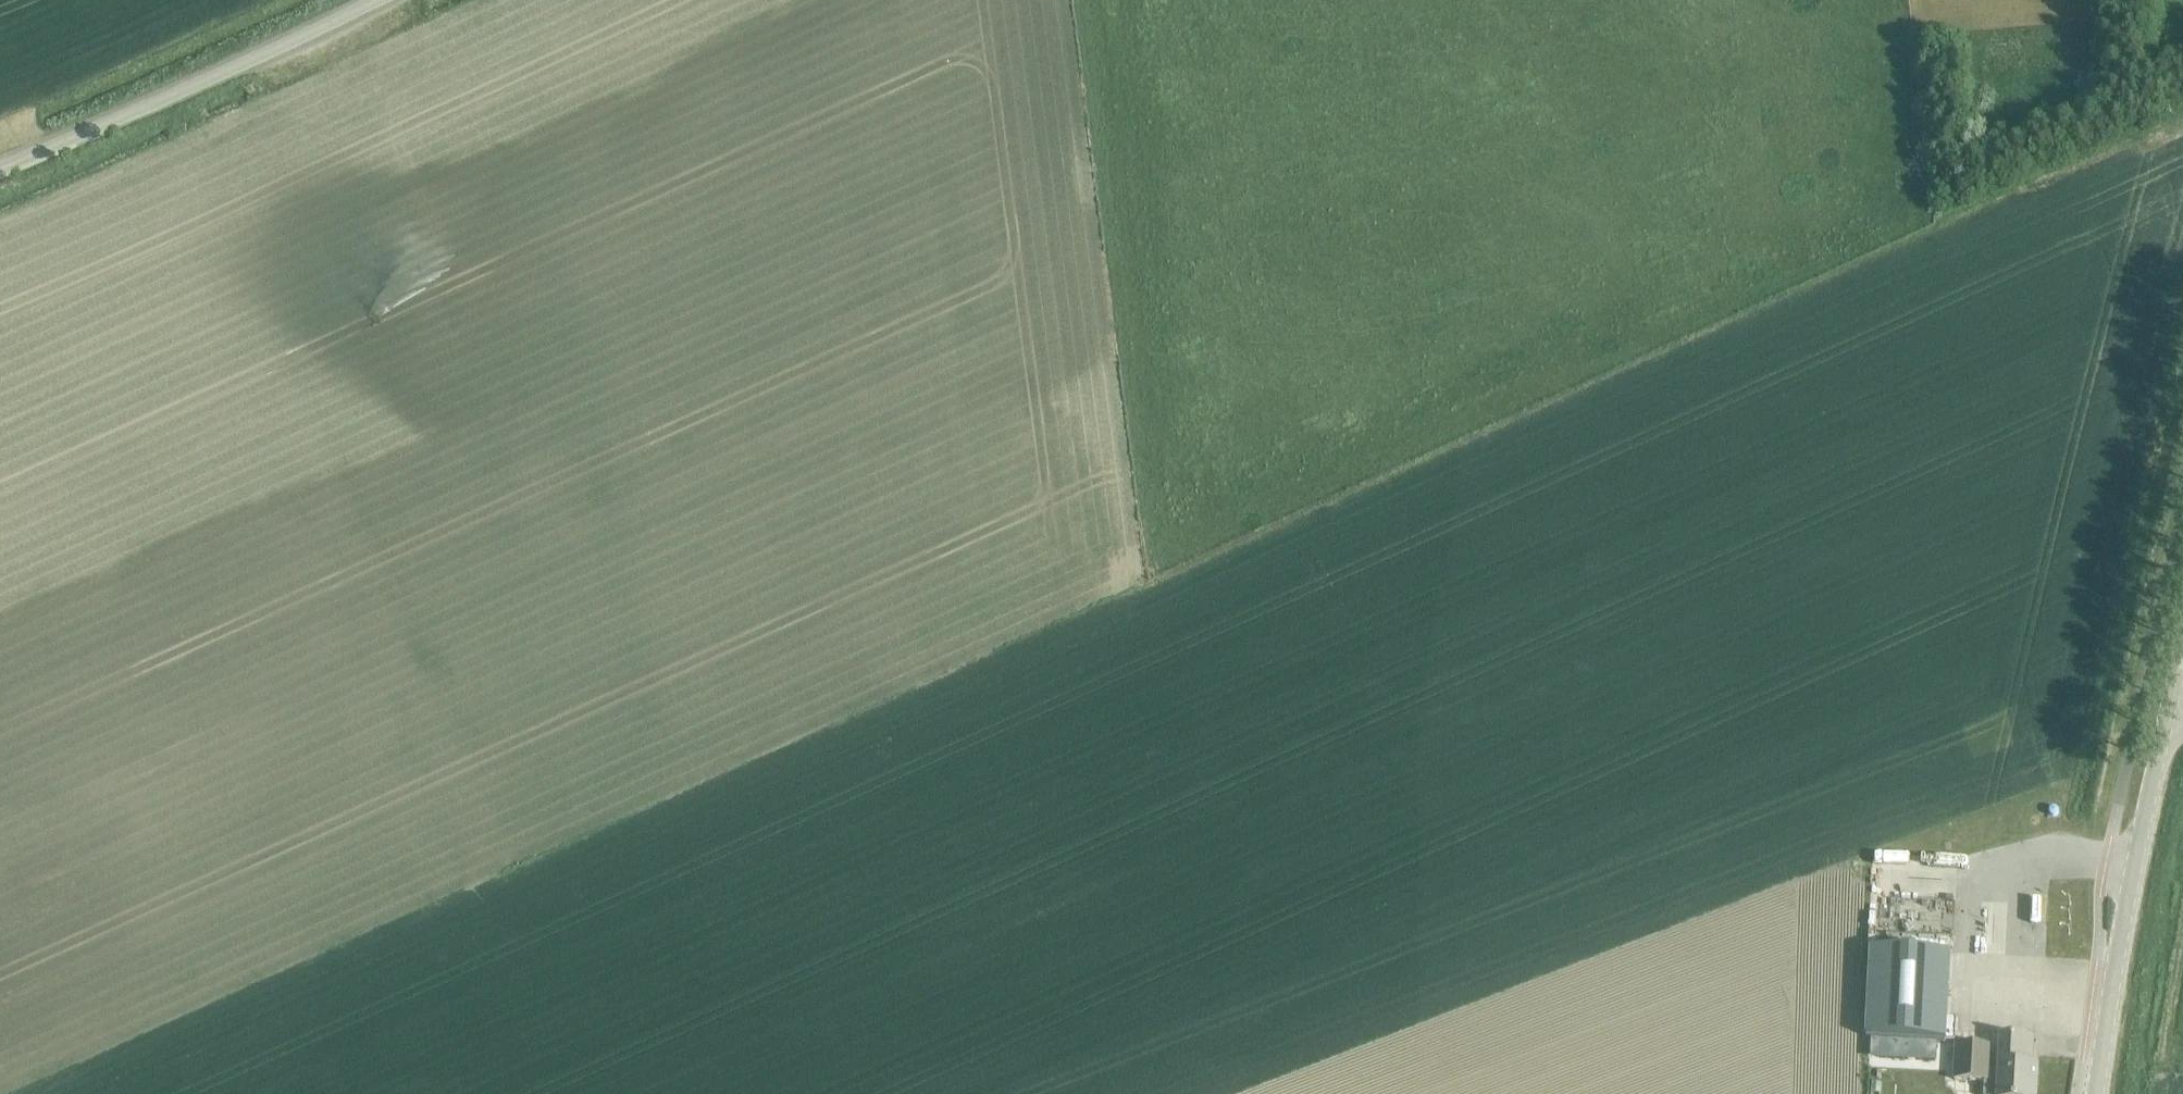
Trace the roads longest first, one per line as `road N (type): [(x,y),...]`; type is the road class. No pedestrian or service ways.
road 1 (unclassified): [(2097,1093),(2135,868),(2182,653)]
road 2 (unclassified): [(0,174),(386,0)]

